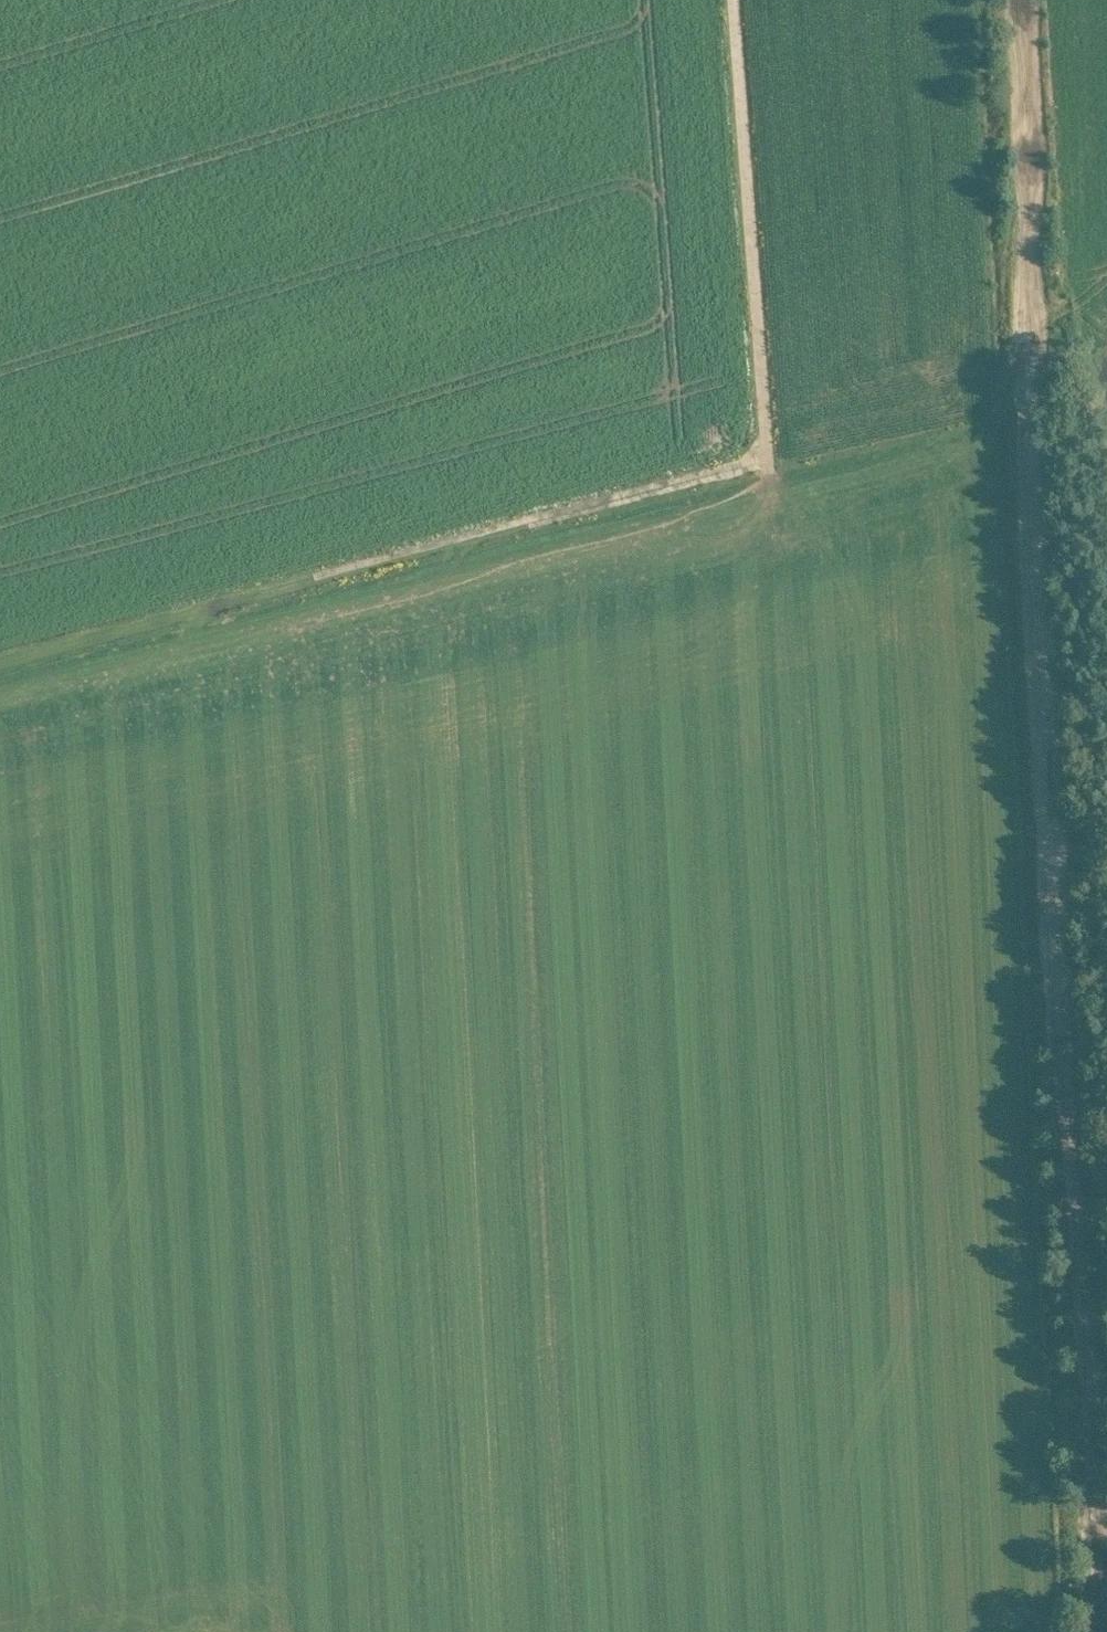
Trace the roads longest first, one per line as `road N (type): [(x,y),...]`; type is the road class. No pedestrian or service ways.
road 1 (track): [(1025,0),(1056,910),(1104,1631)]

